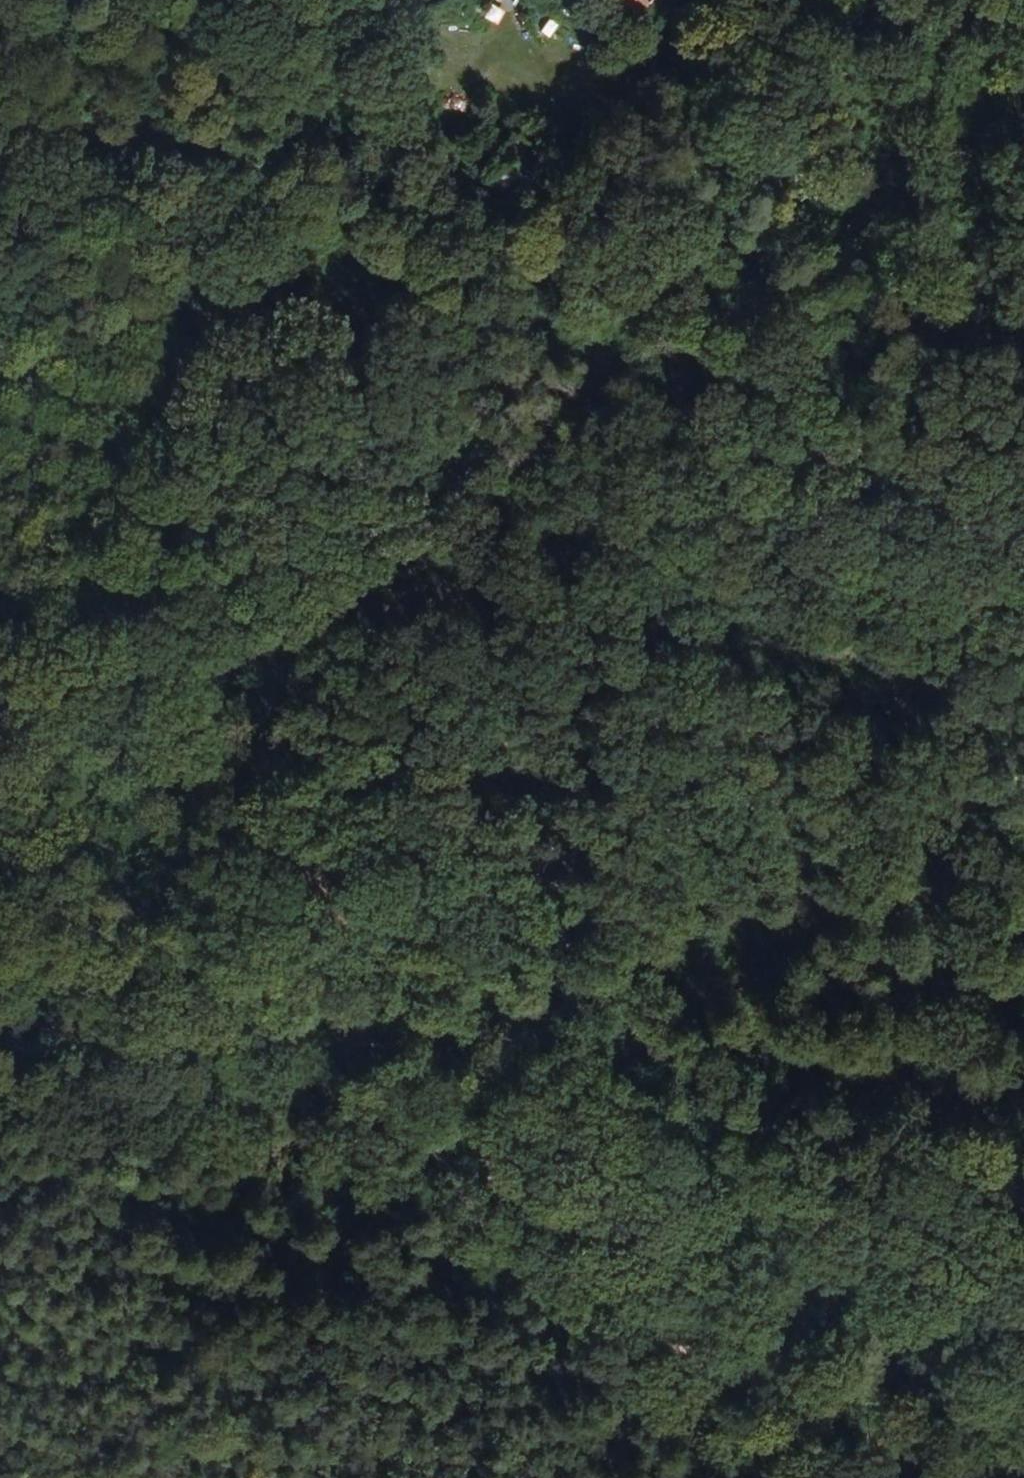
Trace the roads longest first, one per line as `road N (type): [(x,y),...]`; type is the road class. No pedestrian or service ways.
road 1 (track): [(792,426),(651,155),(654,118),(718,0)]

